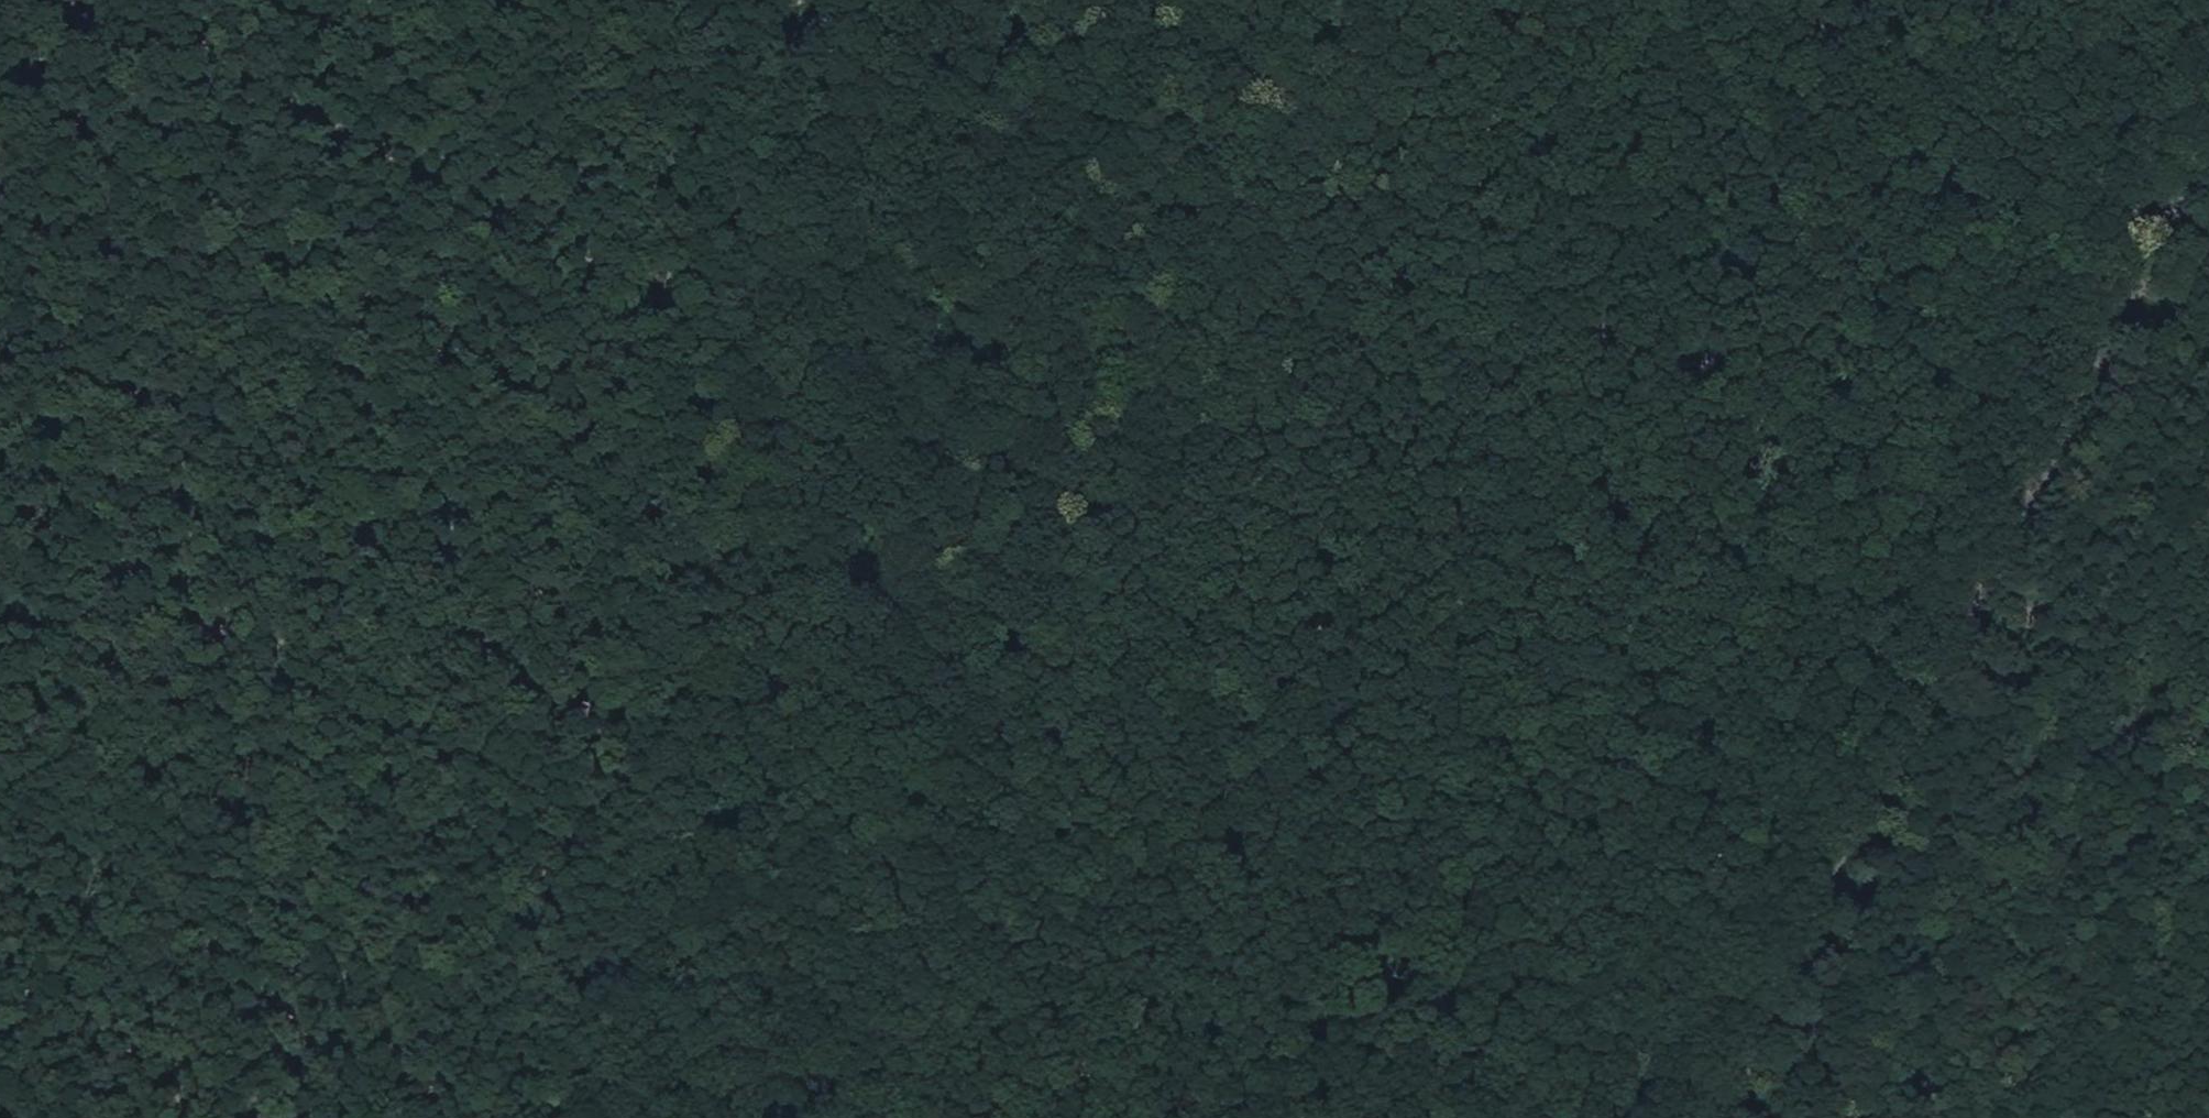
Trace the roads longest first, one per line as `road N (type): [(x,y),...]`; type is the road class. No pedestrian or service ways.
road 1 (track): [(1688,1117),(2208,88)]

